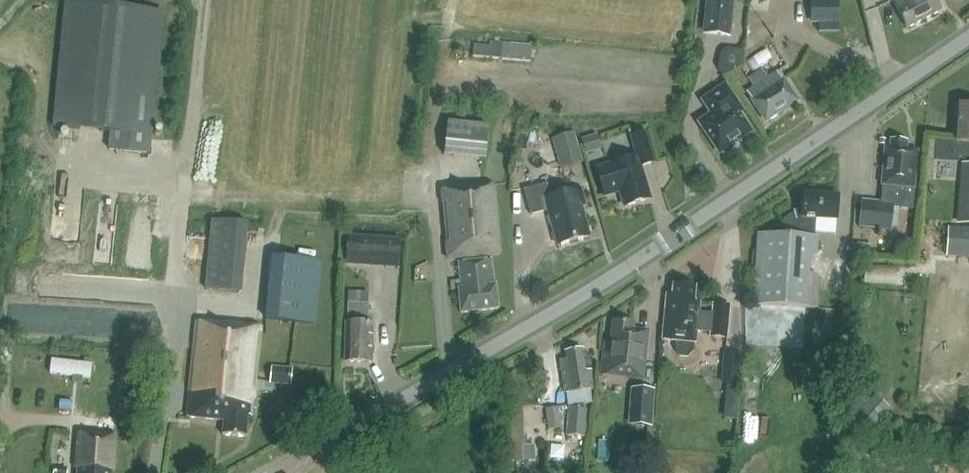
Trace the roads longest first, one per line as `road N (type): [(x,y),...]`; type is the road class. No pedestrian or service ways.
road 1 (tertiary): [(271,472),(531,327),(968,35)]

